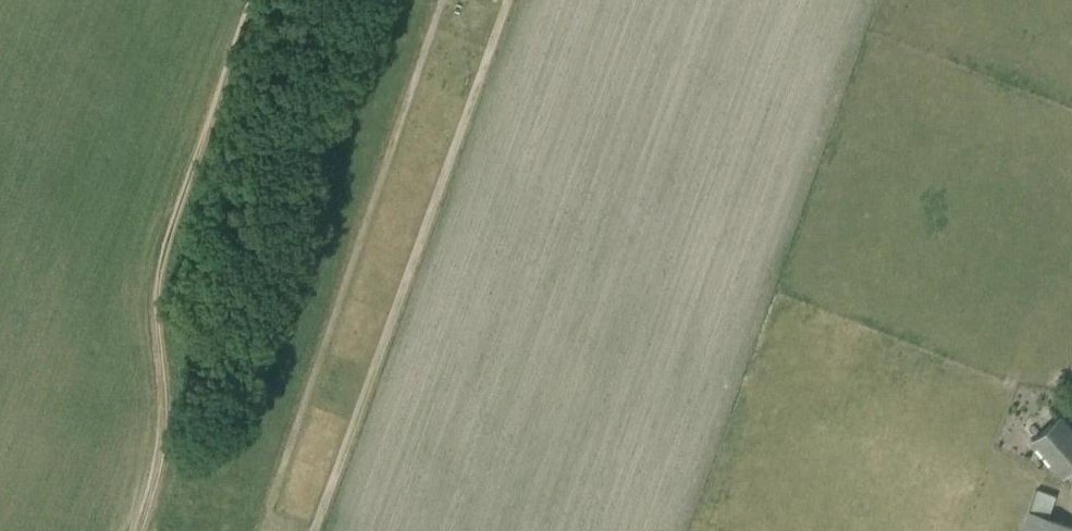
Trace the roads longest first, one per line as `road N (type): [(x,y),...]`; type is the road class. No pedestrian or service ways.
road 1 (track): [(148,530),(204,343),(200,282),(273,0)]

